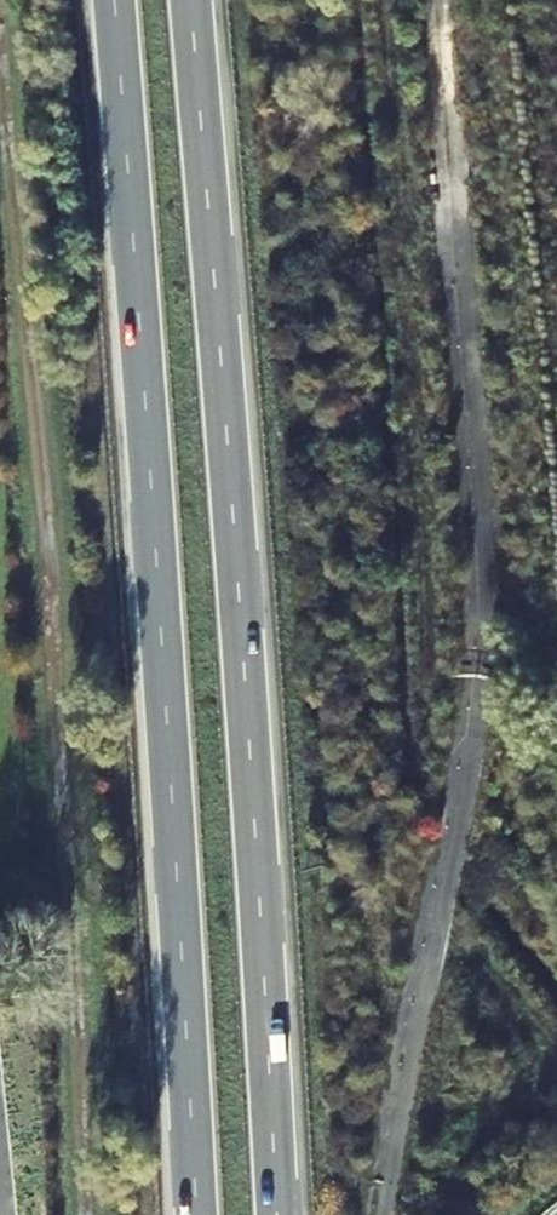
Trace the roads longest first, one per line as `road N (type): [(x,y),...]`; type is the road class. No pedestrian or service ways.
road 1 (trunk): [(275,1214),(256,850),(189,0)]
road 2 (trunk): [(113,0),(198,1214)]
road 3 (track): [(0,1),(53,560),(92,1214)]

